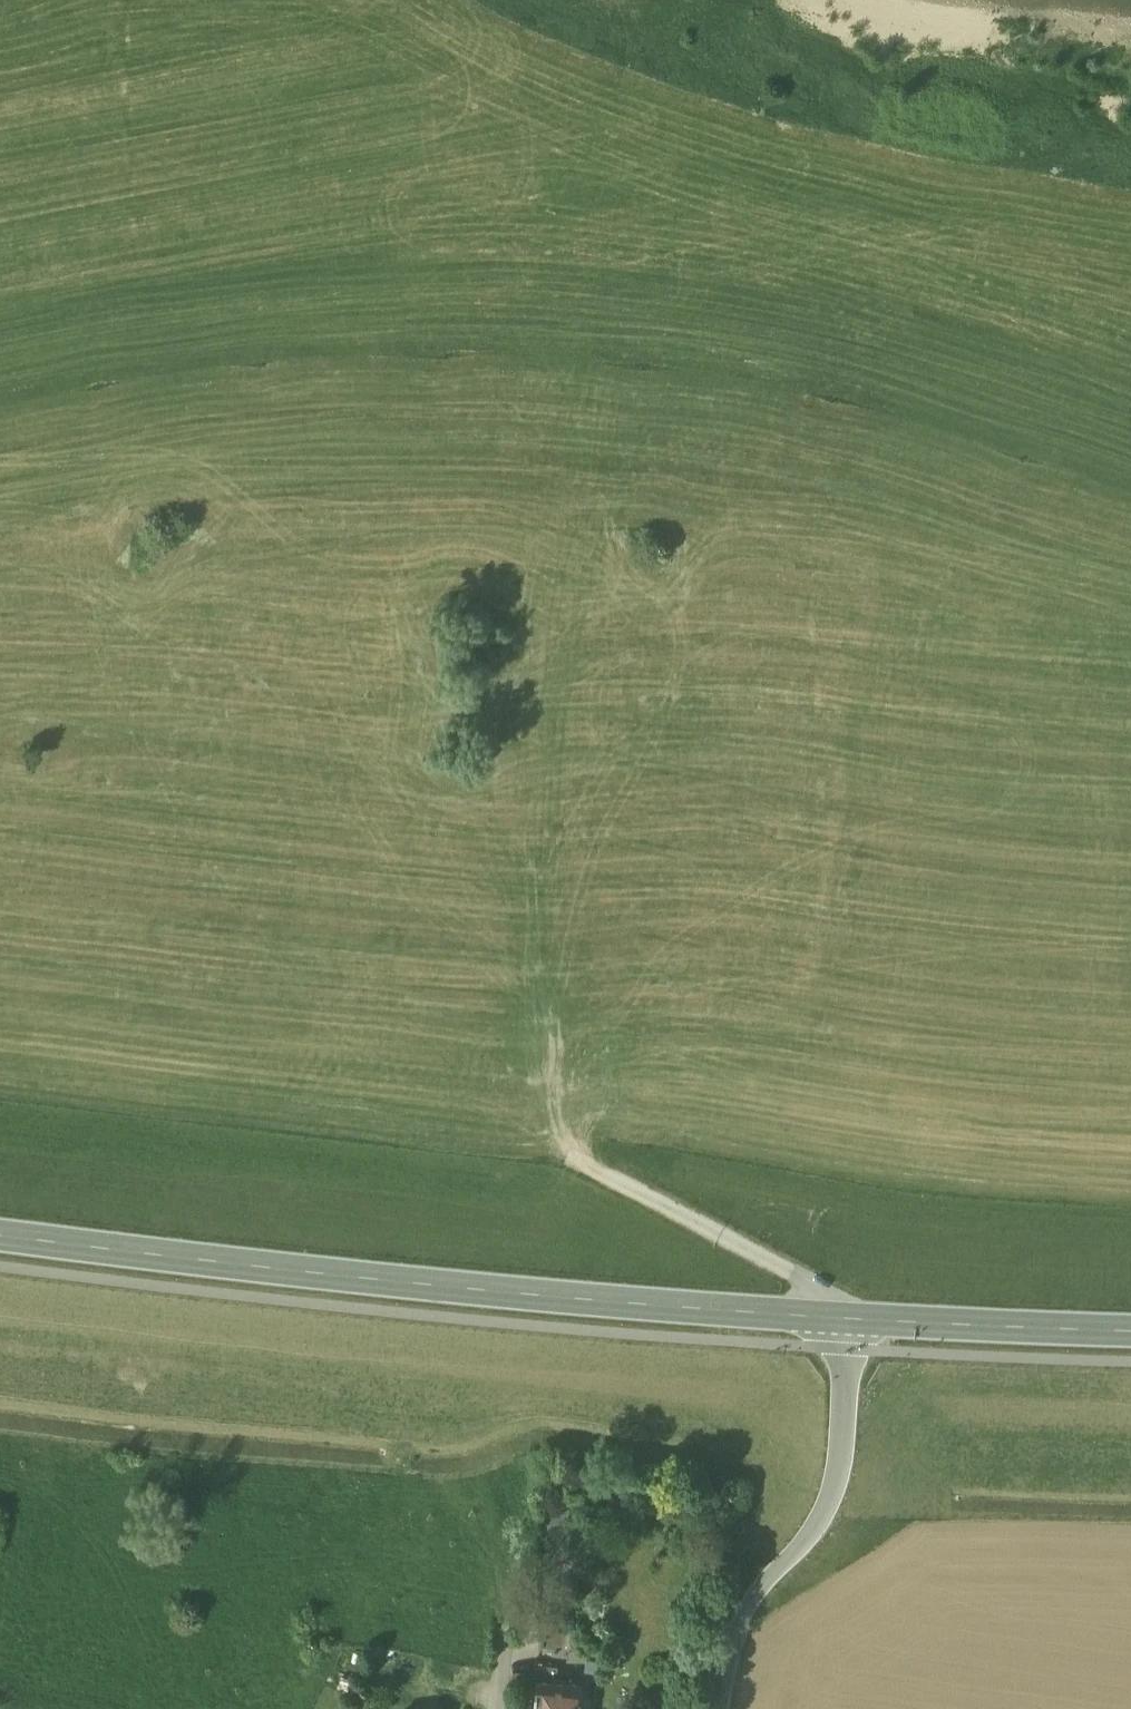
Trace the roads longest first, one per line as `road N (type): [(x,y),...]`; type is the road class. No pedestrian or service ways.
road 1 (secondary): [(847,1309),(194,1251),(0,1225)]
road 2 (unclassified): [(847,1309),(838,1477),(732,1646),(722,1708)]
road 3 (track): [(847,1309),(811,1276),(566,1156)]
road 4 (secondary): [(1130,1323),(847,1309)]

